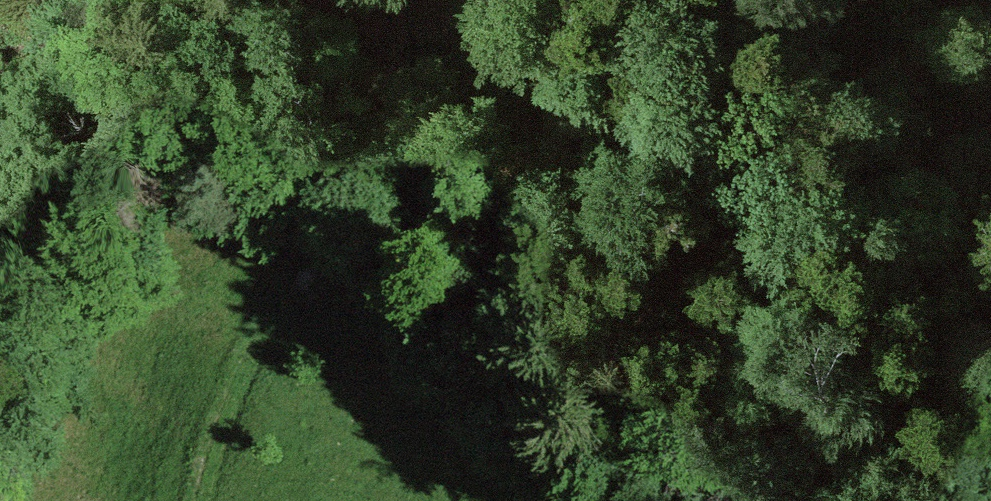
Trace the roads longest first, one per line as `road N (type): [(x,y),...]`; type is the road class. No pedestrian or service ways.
road 1 (track): [(195,500),(225,402),(266,322),(332,246),(433,178),(543,155),(632,156)]
road 2 (track): [(279,14),(404,2),(482,38),(632,156)]
road 3 (track): [(632,156),(730,165),(990,106)]

